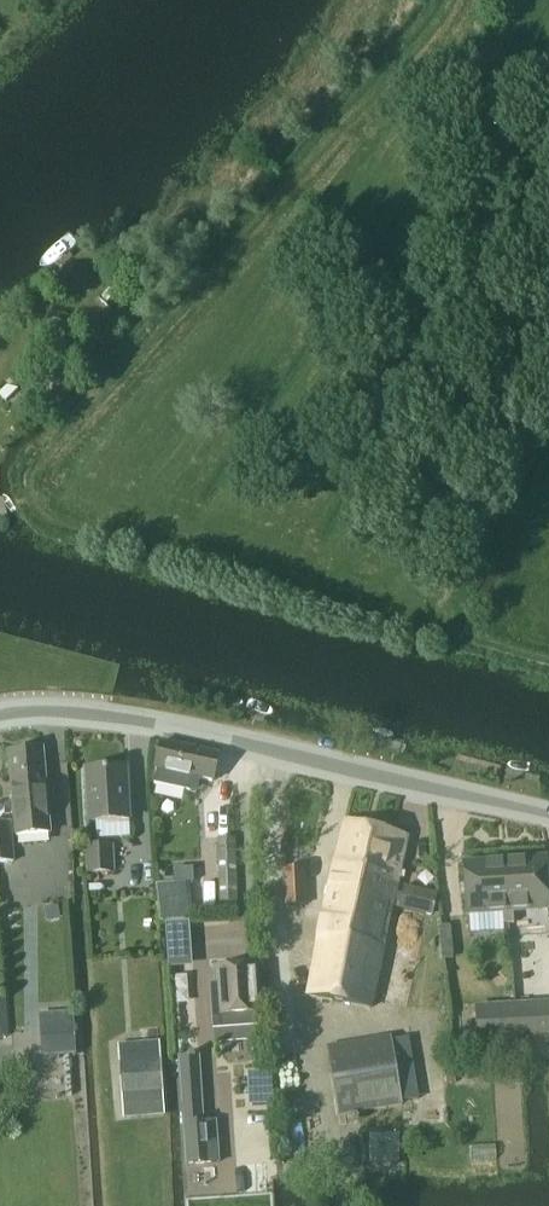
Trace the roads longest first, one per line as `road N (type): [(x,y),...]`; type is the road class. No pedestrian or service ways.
road 1 (track): [(548,660),(54,524),(24,472),(225,240),(342,125),(437,0)]
road 2 (tertiary): [(548,817),(258,743),(79,714),(0,720)]

